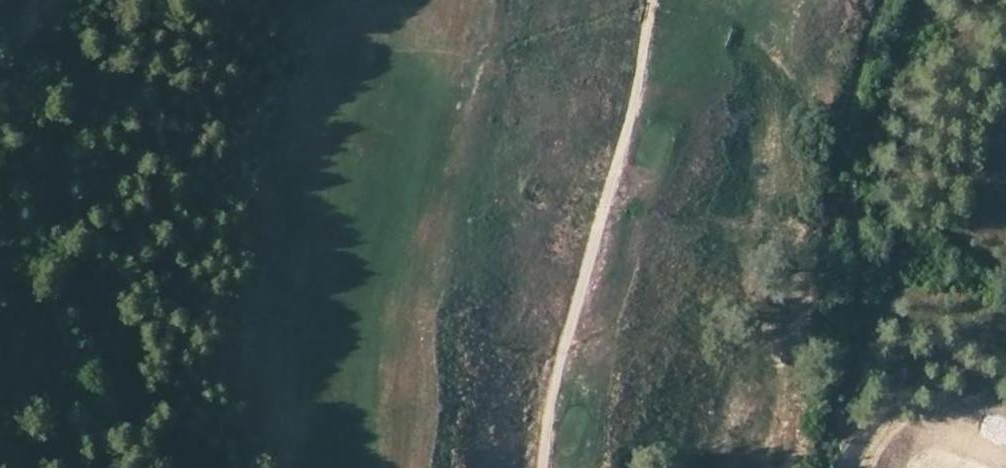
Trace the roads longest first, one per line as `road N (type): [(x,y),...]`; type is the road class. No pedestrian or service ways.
road 1 (track): [(15,0),(8,96),(18,156),(95,467)]
road 2 (track): [(516,467),(539,143),(554,73)]

